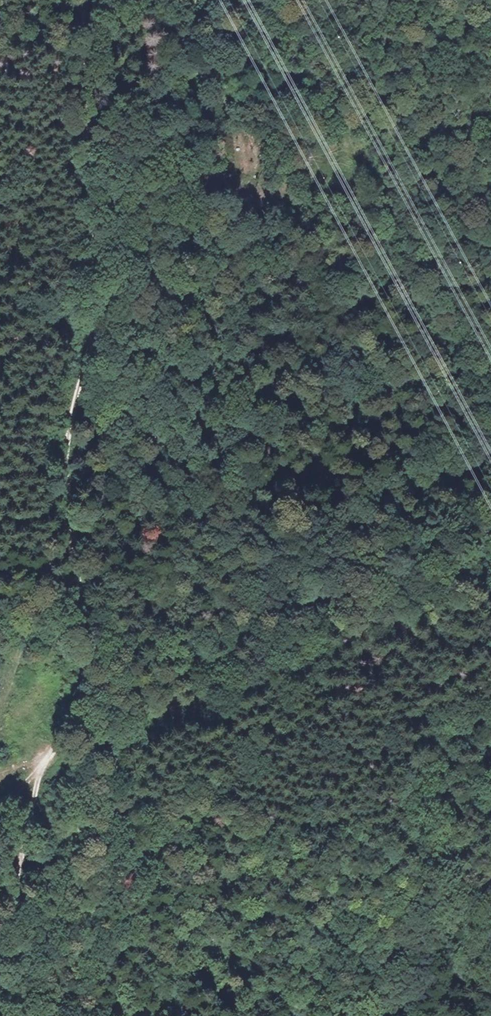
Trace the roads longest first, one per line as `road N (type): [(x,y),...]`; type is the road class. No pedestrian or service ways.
road 1 (track): [(45,762),(79,715),(88,657),(65,449),(98,306),(84,0)]
road 2 (track): [(82,382),(105,347),(142,149),(193,23),(191,0)]
road 3 (track): [(0,926),(45,762)]

